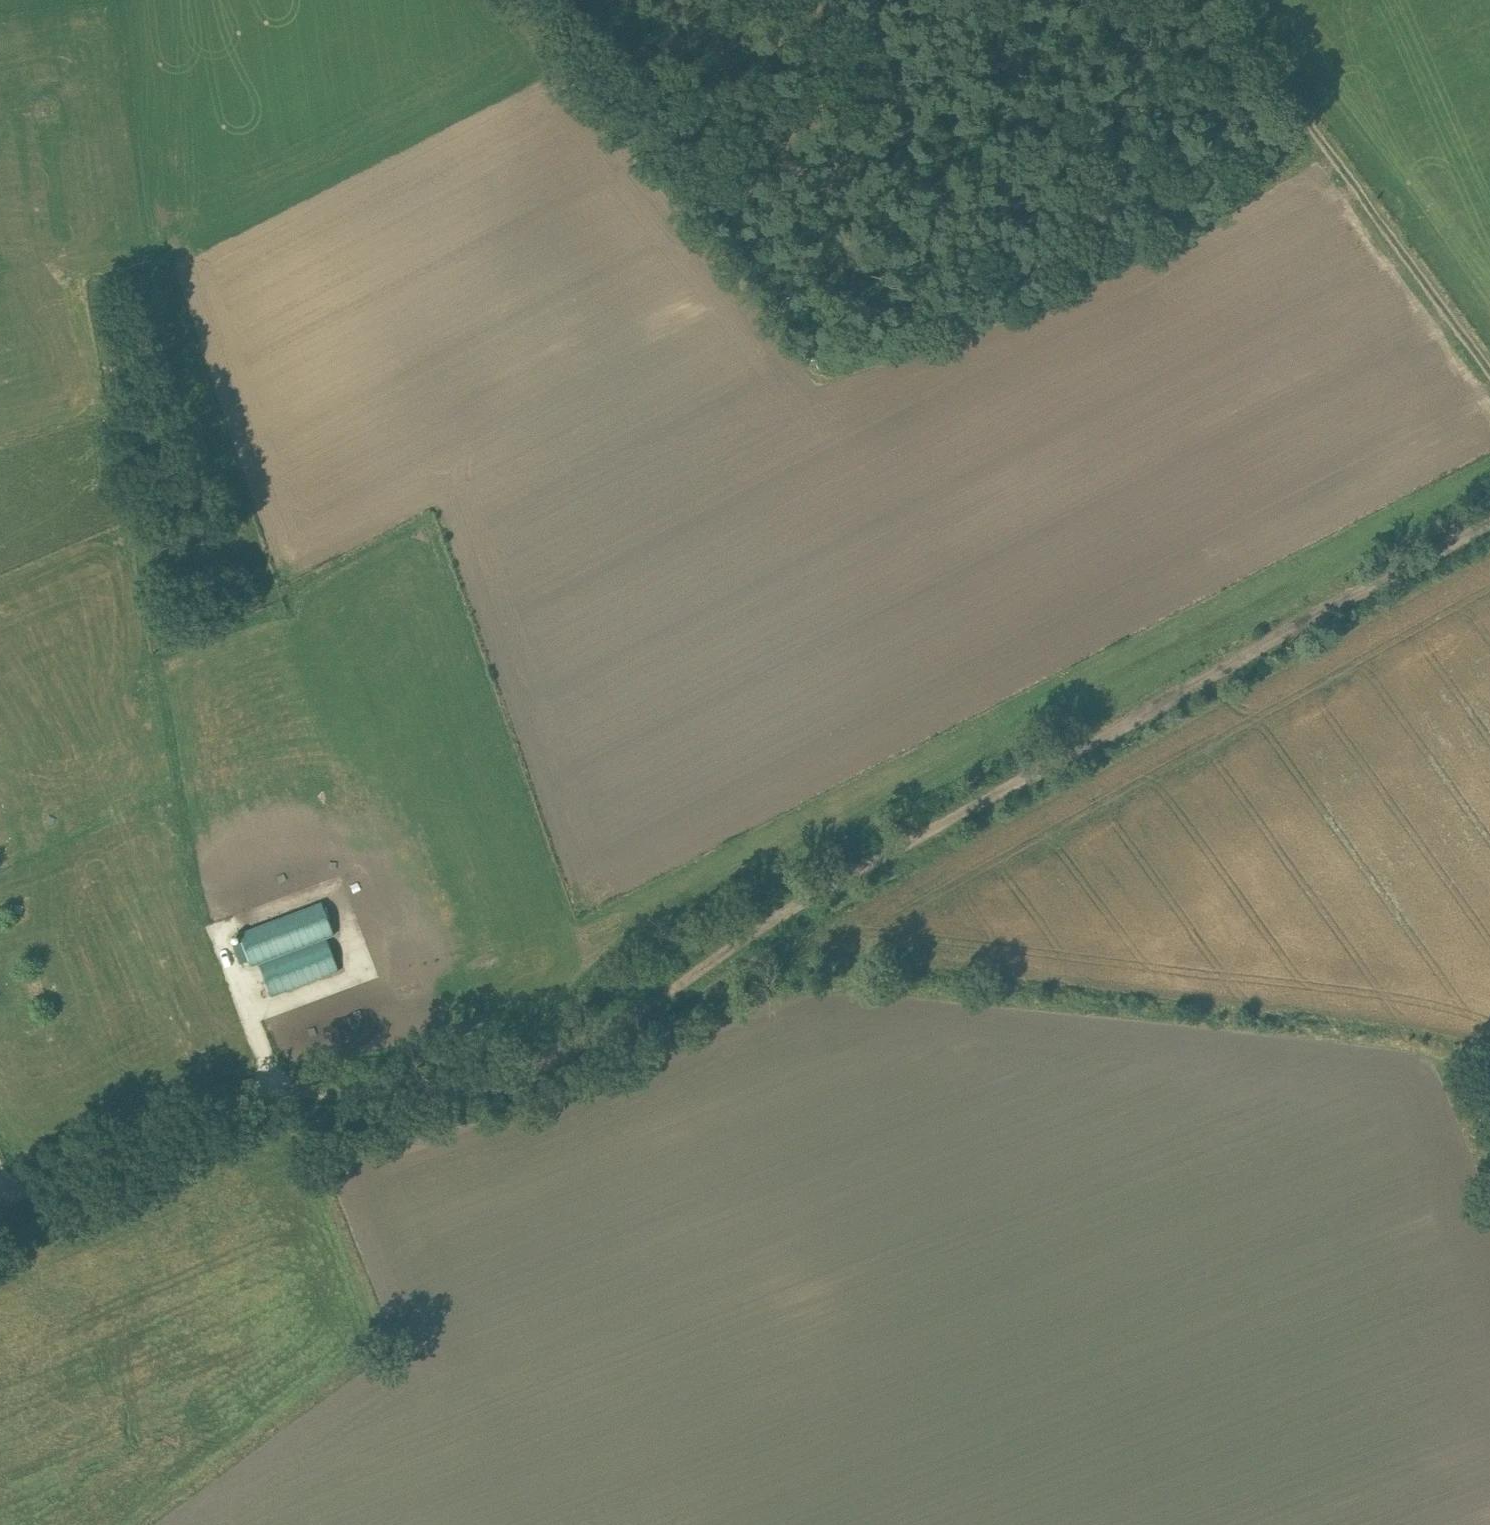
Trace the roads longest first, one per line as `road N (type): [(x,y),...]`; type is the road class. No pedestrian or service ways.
road 1 (track): [(0,1197),(139,1135),(257,1106),(435,1090),(514,1071),(1489,526)]
road 2 (track): [(1234,0),(1489,361)]

